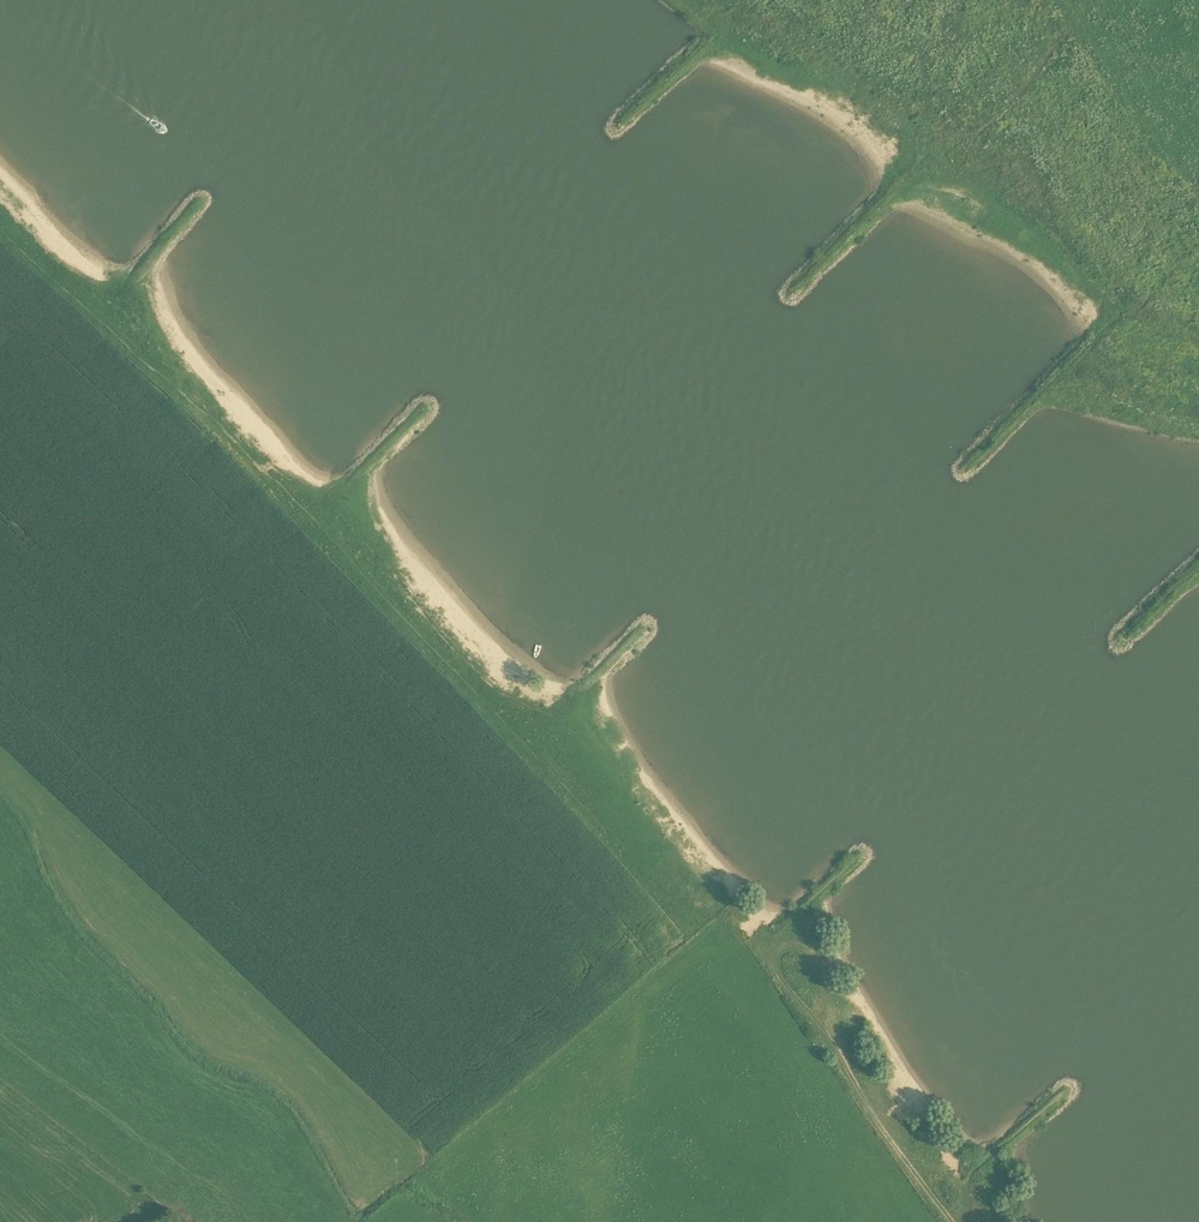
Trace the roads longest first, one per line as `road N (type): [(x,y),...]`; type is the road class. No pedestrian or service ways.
road 1 (track): [(766,953),(951,1221)]

